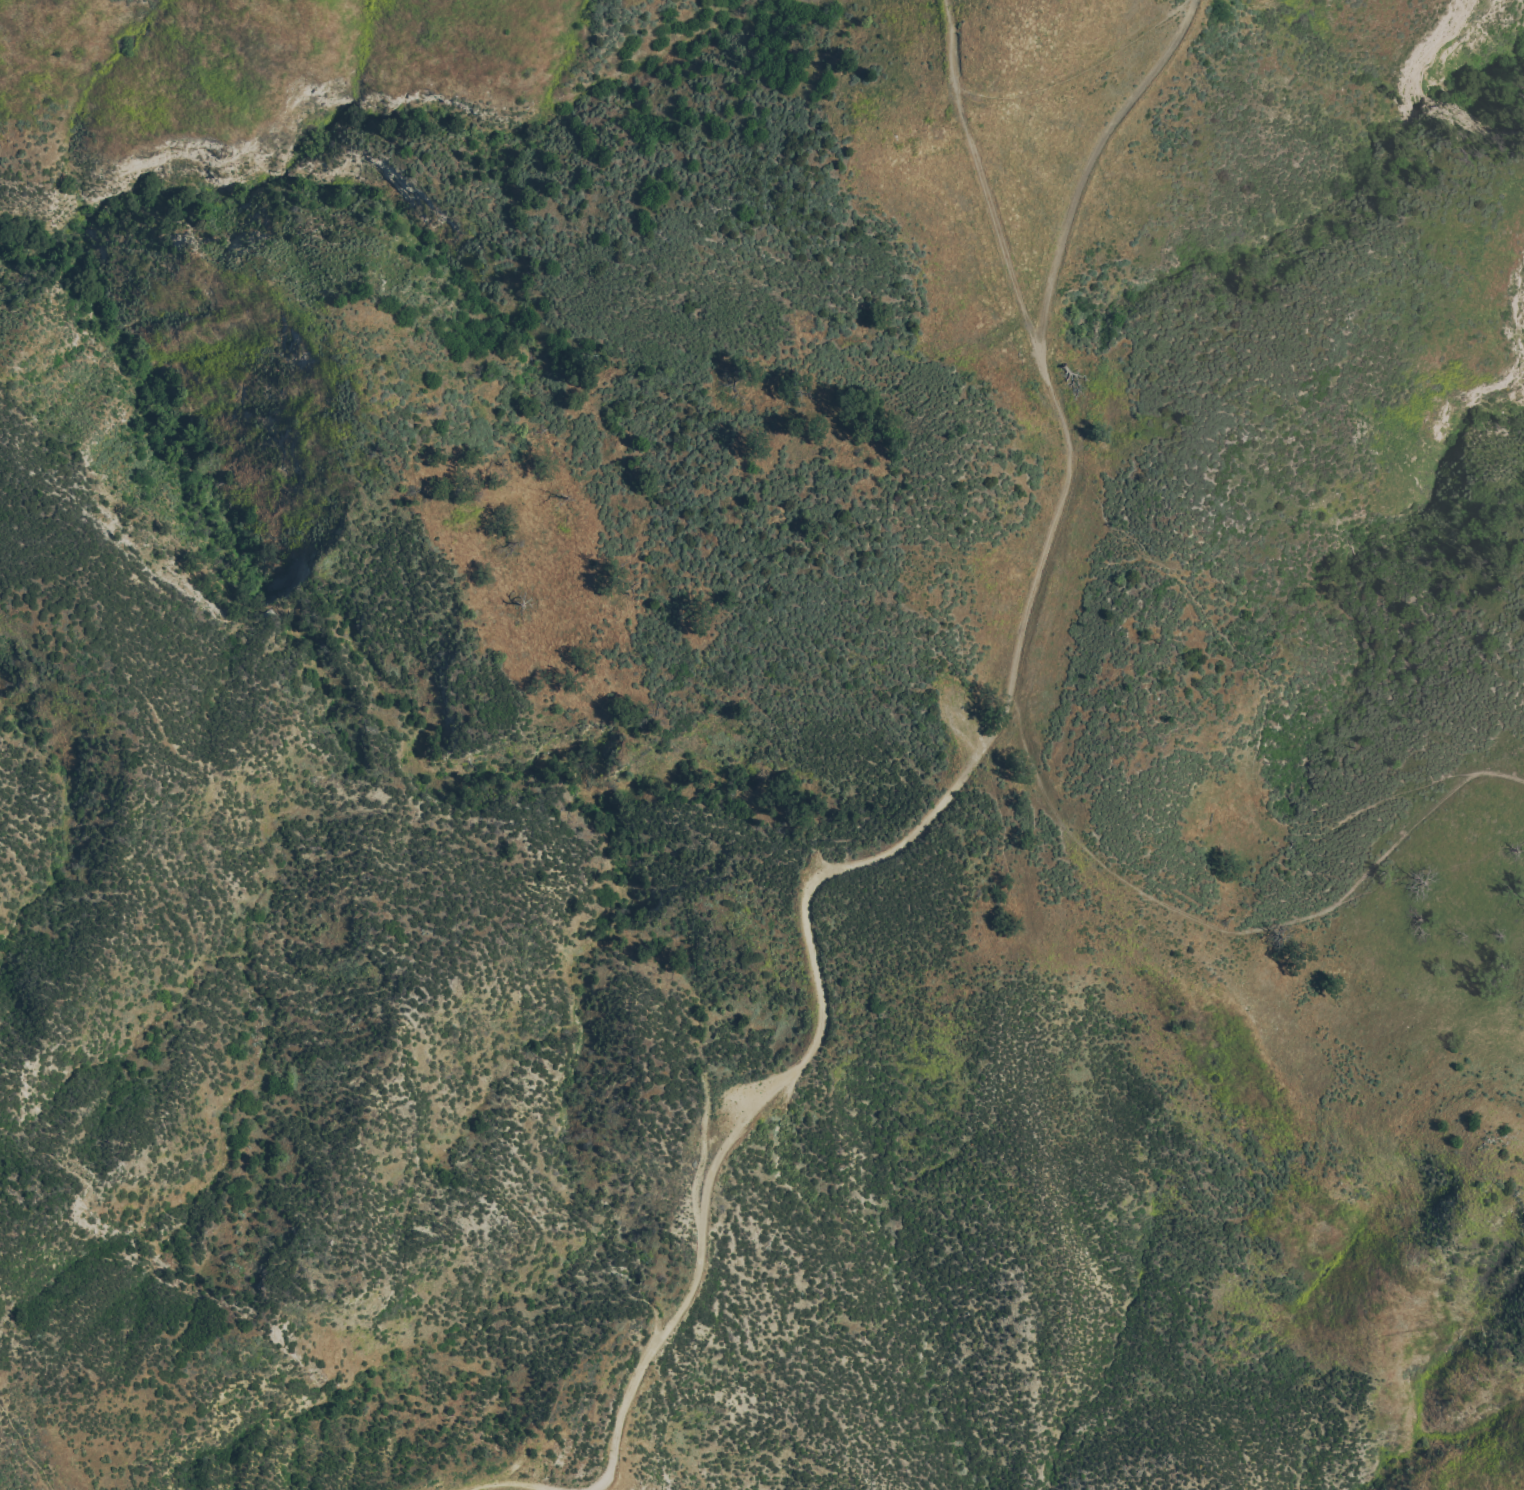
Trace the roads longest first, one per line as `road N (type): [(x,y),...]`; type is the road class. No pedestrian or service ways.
road 1 (track): [(450,1489),(497,1480),(579,1489),(606,1475),(634,1376),(698,1266),(704,1186),(714,1161),(816,1037),(820,1000),(804,889),(820,871),(894,848),(933,811),(1008,698),(1068,466),(1065,429),(1039,362),(1054,264),(1104,133),(1192,0)]
road 2 (track): [(944,0),(957,109),(1039,362)]

